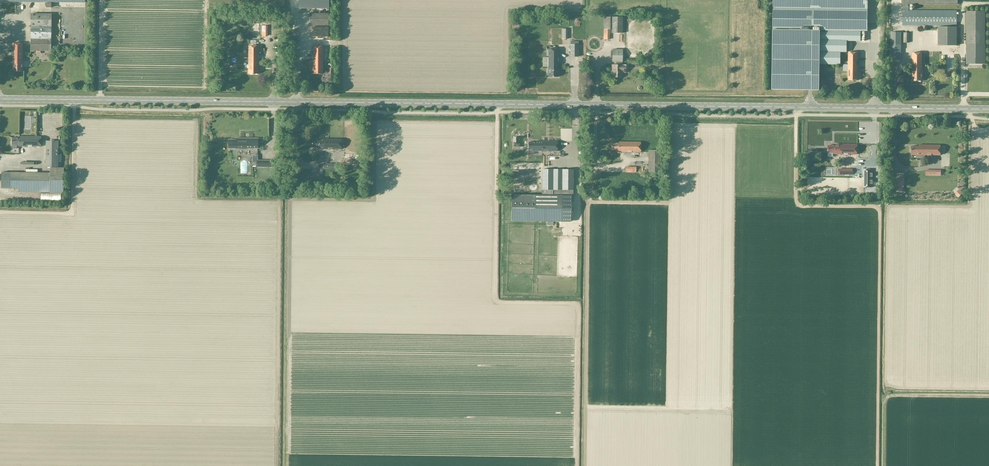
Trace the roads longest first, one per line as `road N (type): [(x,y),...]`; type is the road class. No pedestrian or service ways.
road 1 (secondary): [(0,100),(988,109)]
road 2 (track): [(796,107),(797,205),(878,205),(878,218)]
road 3 (track): [(0,213),(72,214),(75,100)]

